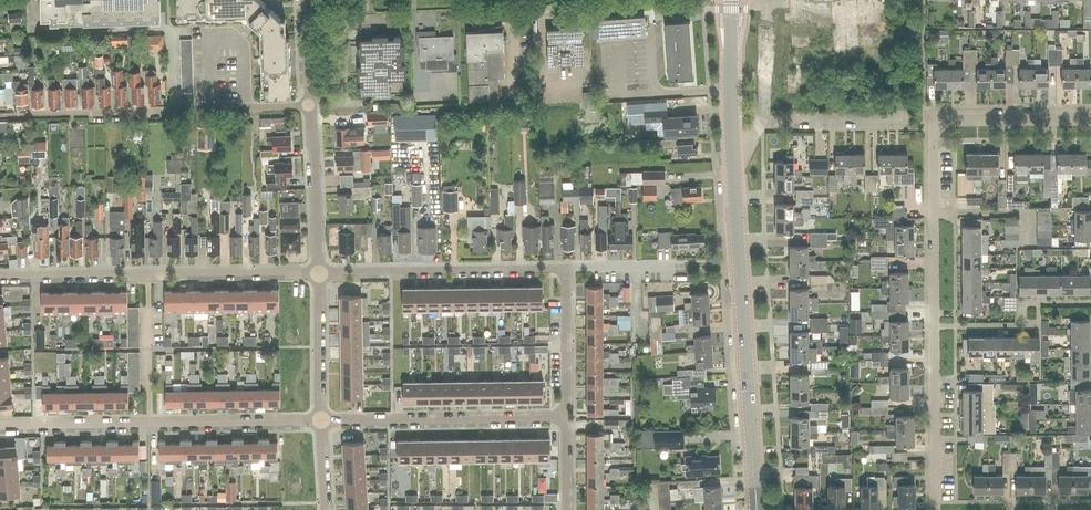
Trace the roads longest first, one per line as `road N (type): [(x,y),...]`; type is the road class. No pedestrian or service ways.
road 1 (tertiary): [(757,509),(731,127),(730,0)]
road 2 (residential): [(323,423),(0,426)]
road 3 (residential): [(0,276),(322,274)]
road 4 (residential): [(313,105),(0,116)]
road 5 (residential): [(936,509),(935,213)]
road 6 (residential): [(322,274),(568,268)]
road 7 (residential): [(568,420),(323,423)]
road 8 (residential): [(935,121),(759,127)]
road 9 (residential): [(322,274),(313,105)]
road 10 (residential): [(1090,118),(935,121)]
road 11 (residential): [(568,420),(568,268)]
road 12 (residential): [(323,423),(322,274)]

